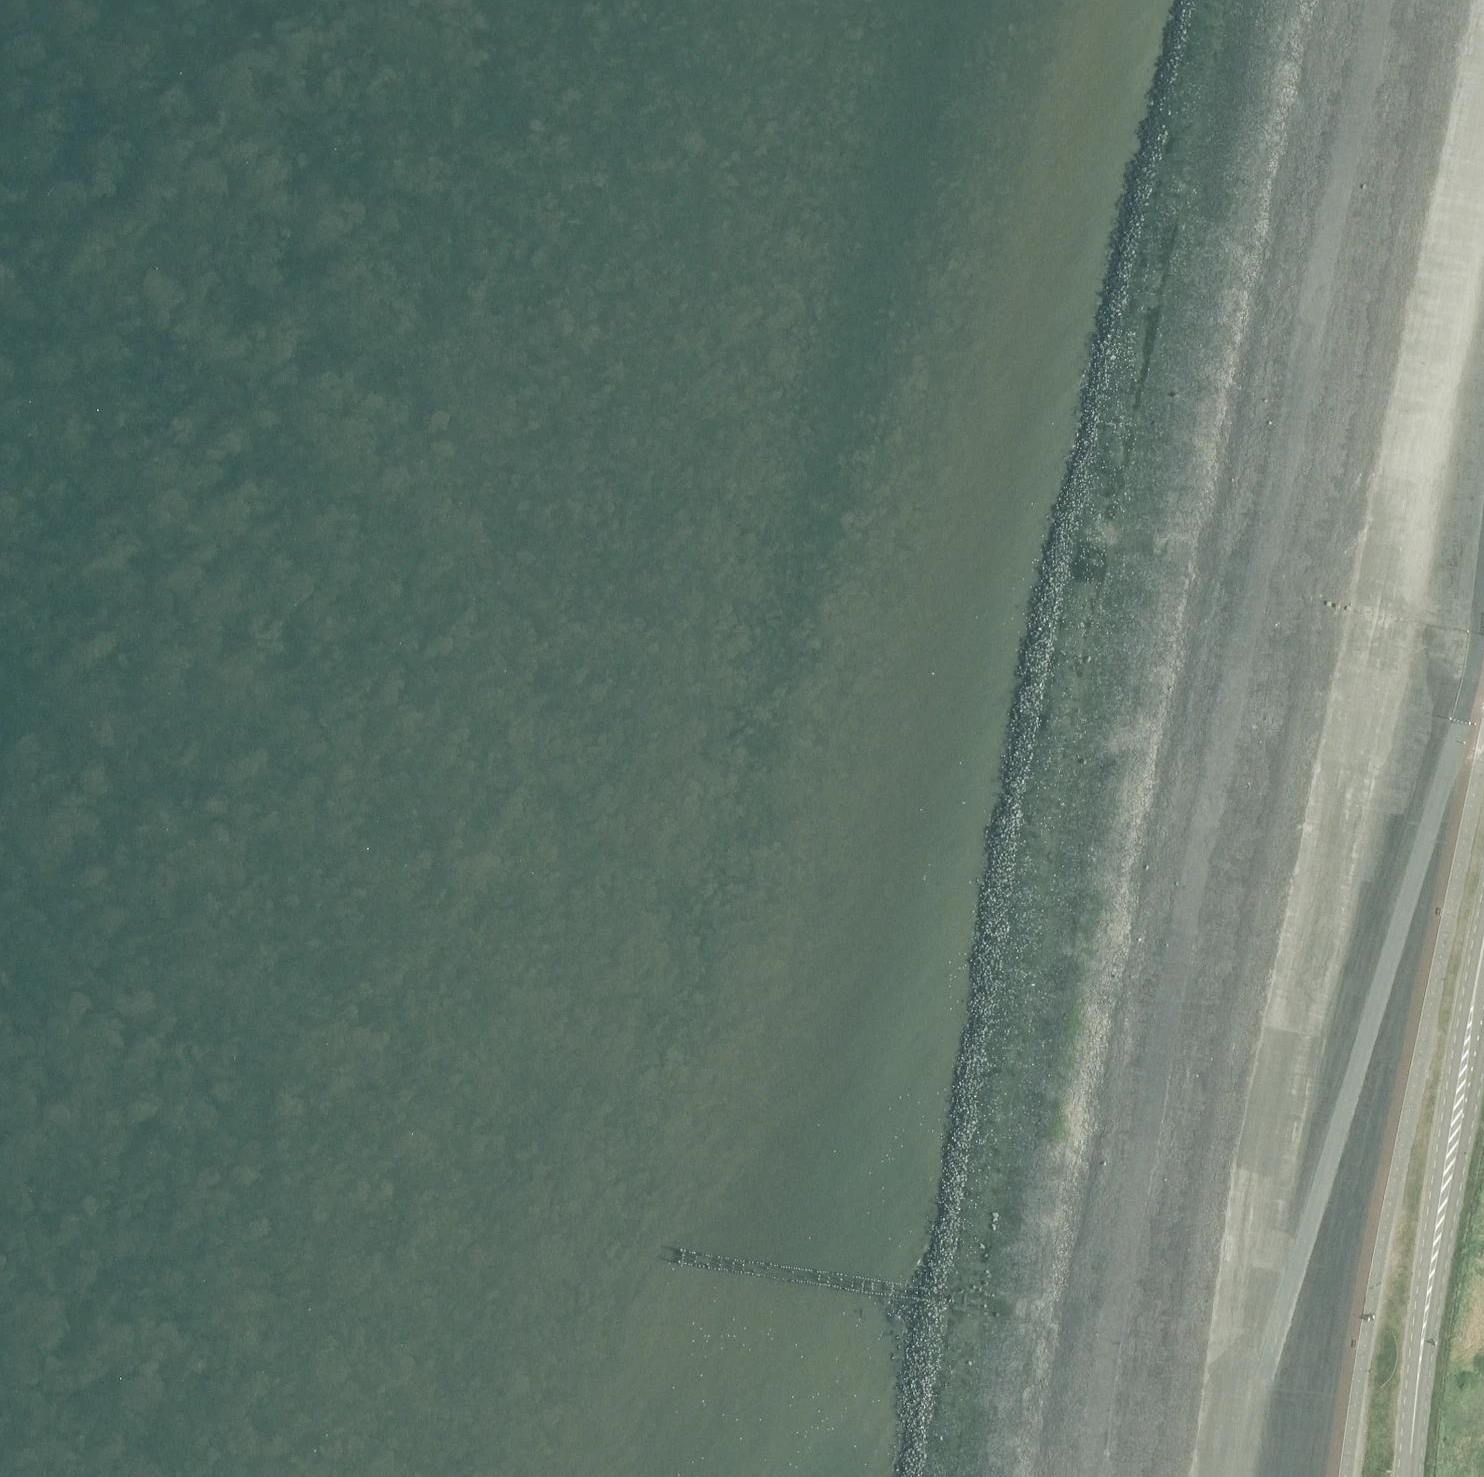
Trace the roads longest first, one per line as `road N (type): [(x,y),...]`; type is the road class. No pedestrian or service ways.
road 1 (secondary): [(1408,1476),(1425,1313),(1483,941)]

